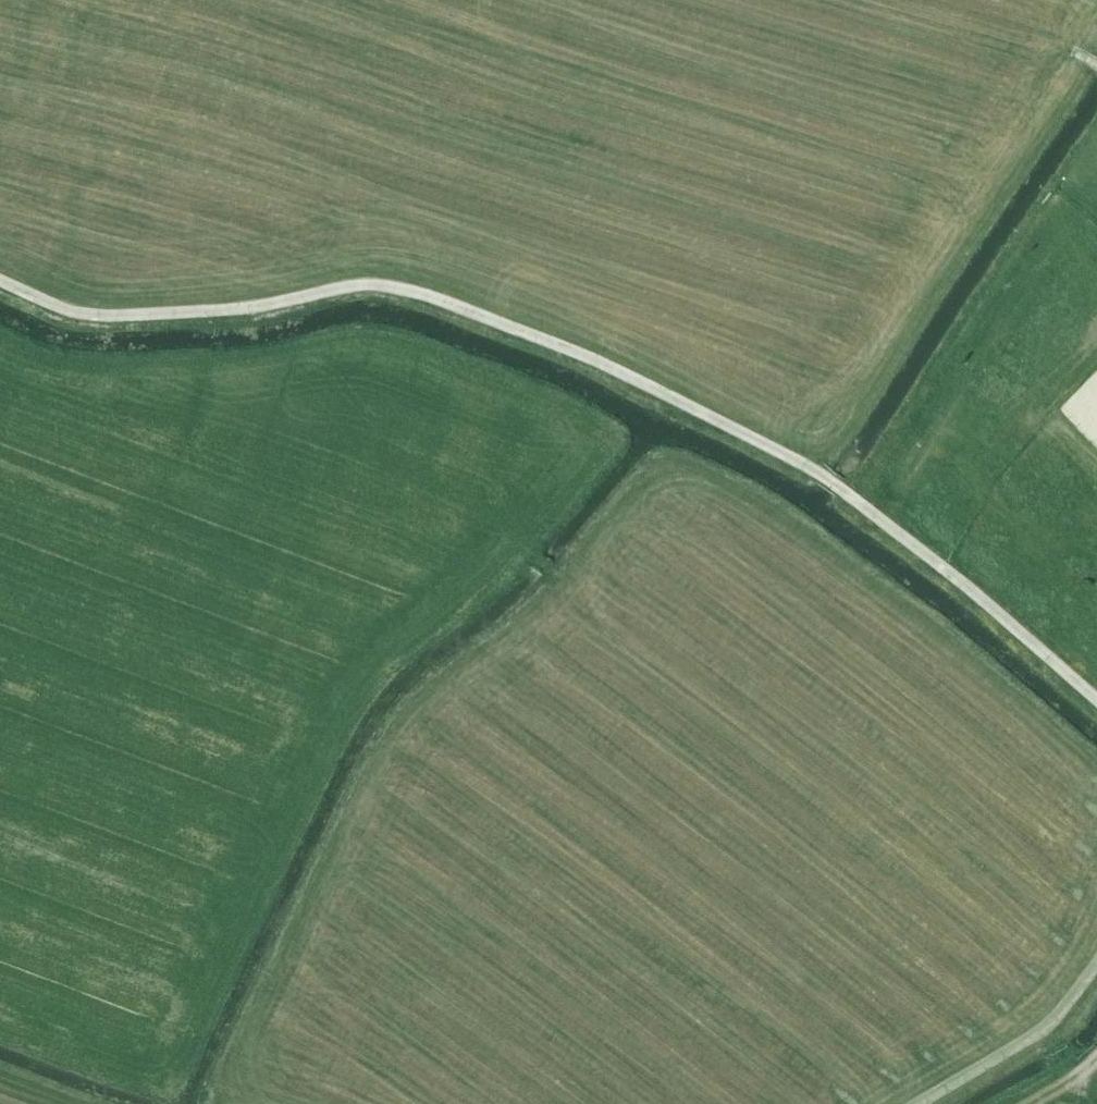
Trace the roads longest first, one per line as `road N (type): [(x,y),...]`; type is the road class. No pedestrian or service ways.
road 1 (track): [(1096,695),(814,469),(611,366),(423,293),(360,283),(259,306),(96,318),(0,281)]

